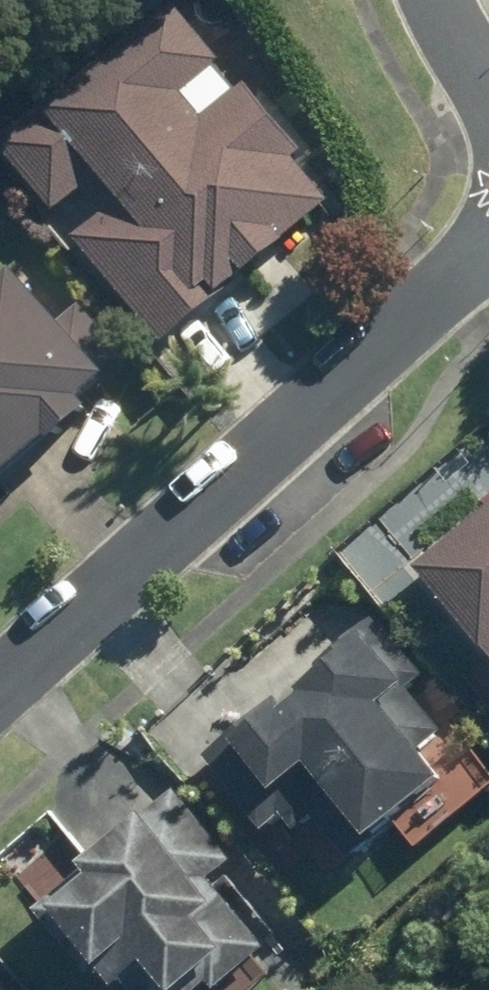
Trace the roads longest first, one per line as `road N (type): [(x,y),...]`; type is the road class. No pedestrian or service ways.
road 1 (residential): [(0,685),(488,249)]

